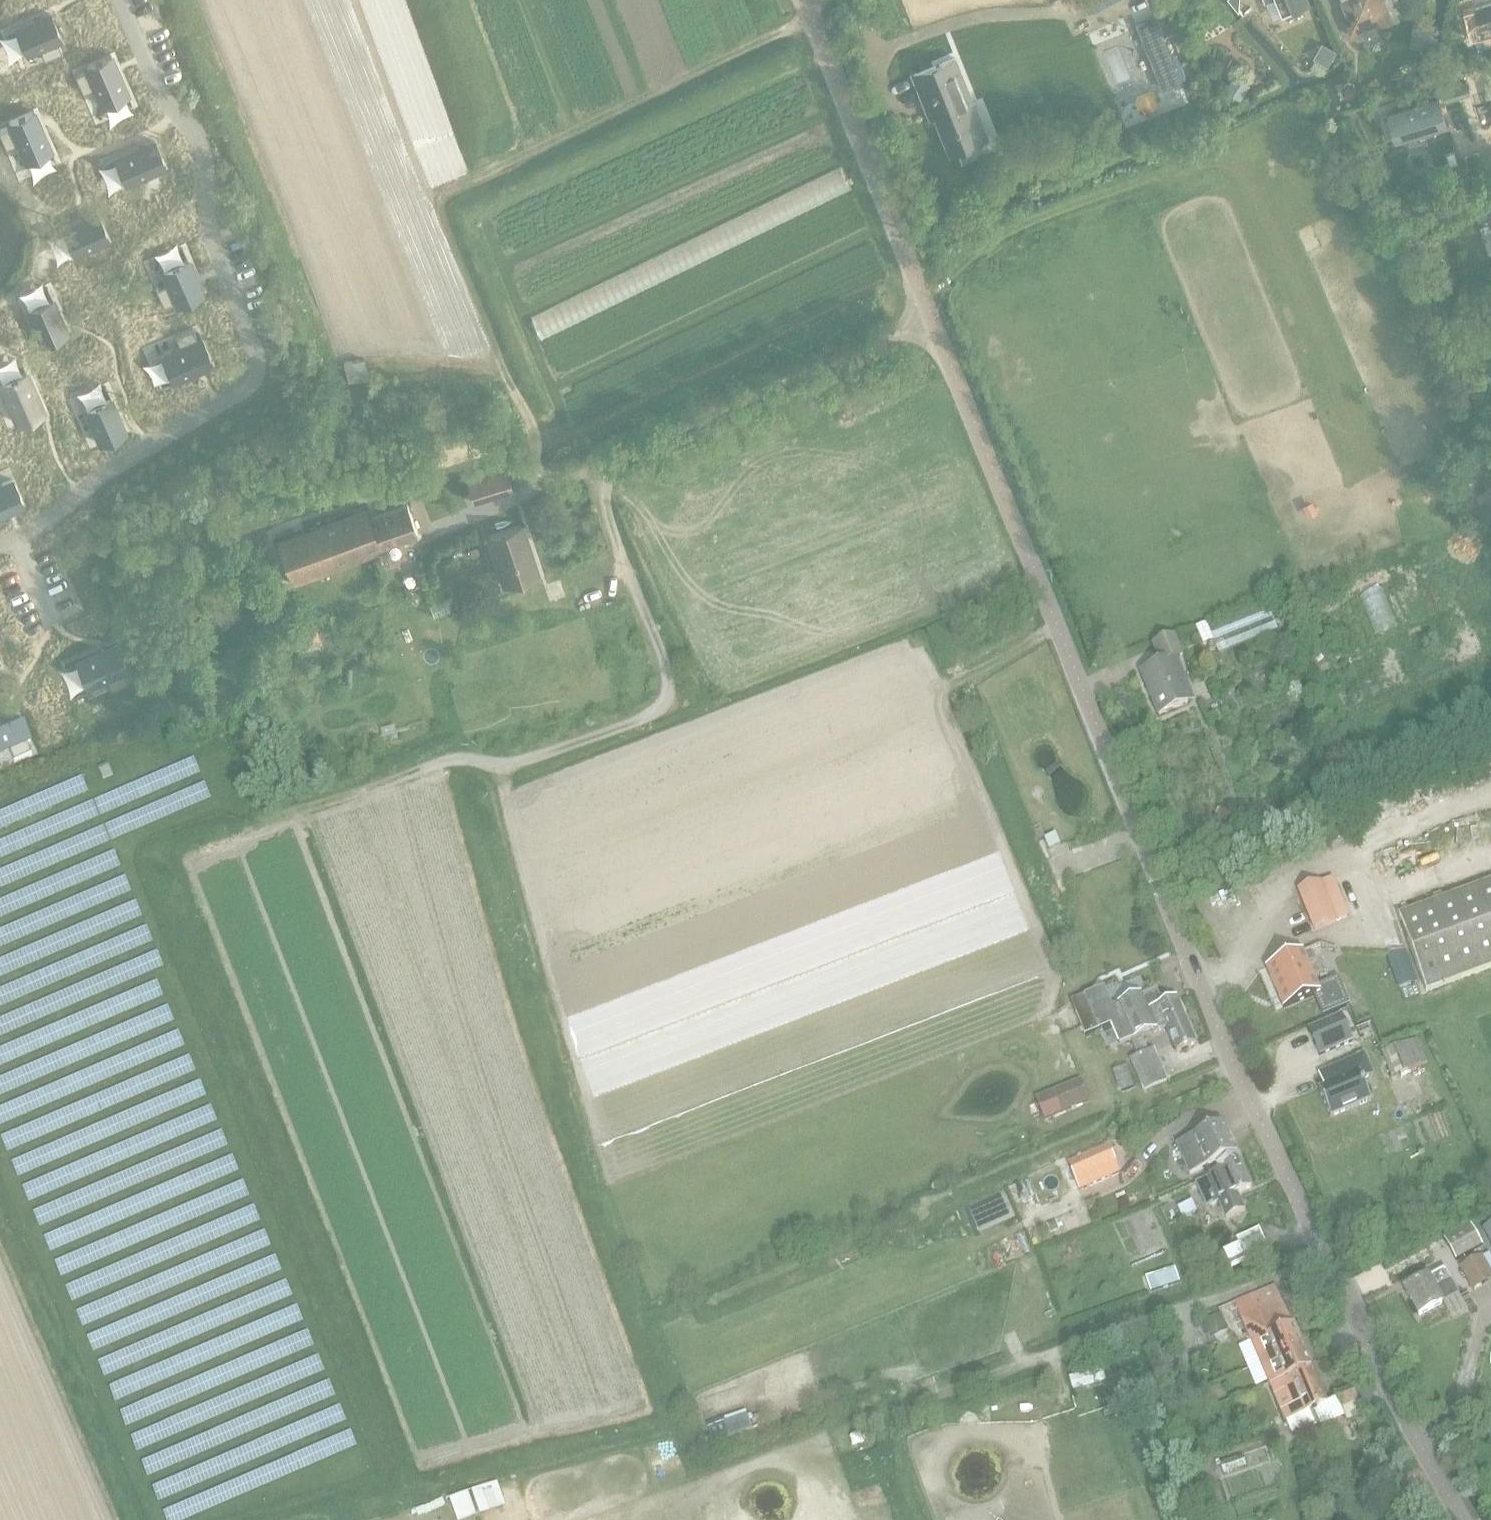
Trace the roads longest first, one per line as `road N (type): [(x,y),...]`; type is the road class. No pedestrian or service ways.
road 1 (unclassified): [(1460,1519),(1323,1256),(1152,869),(805,0)]

